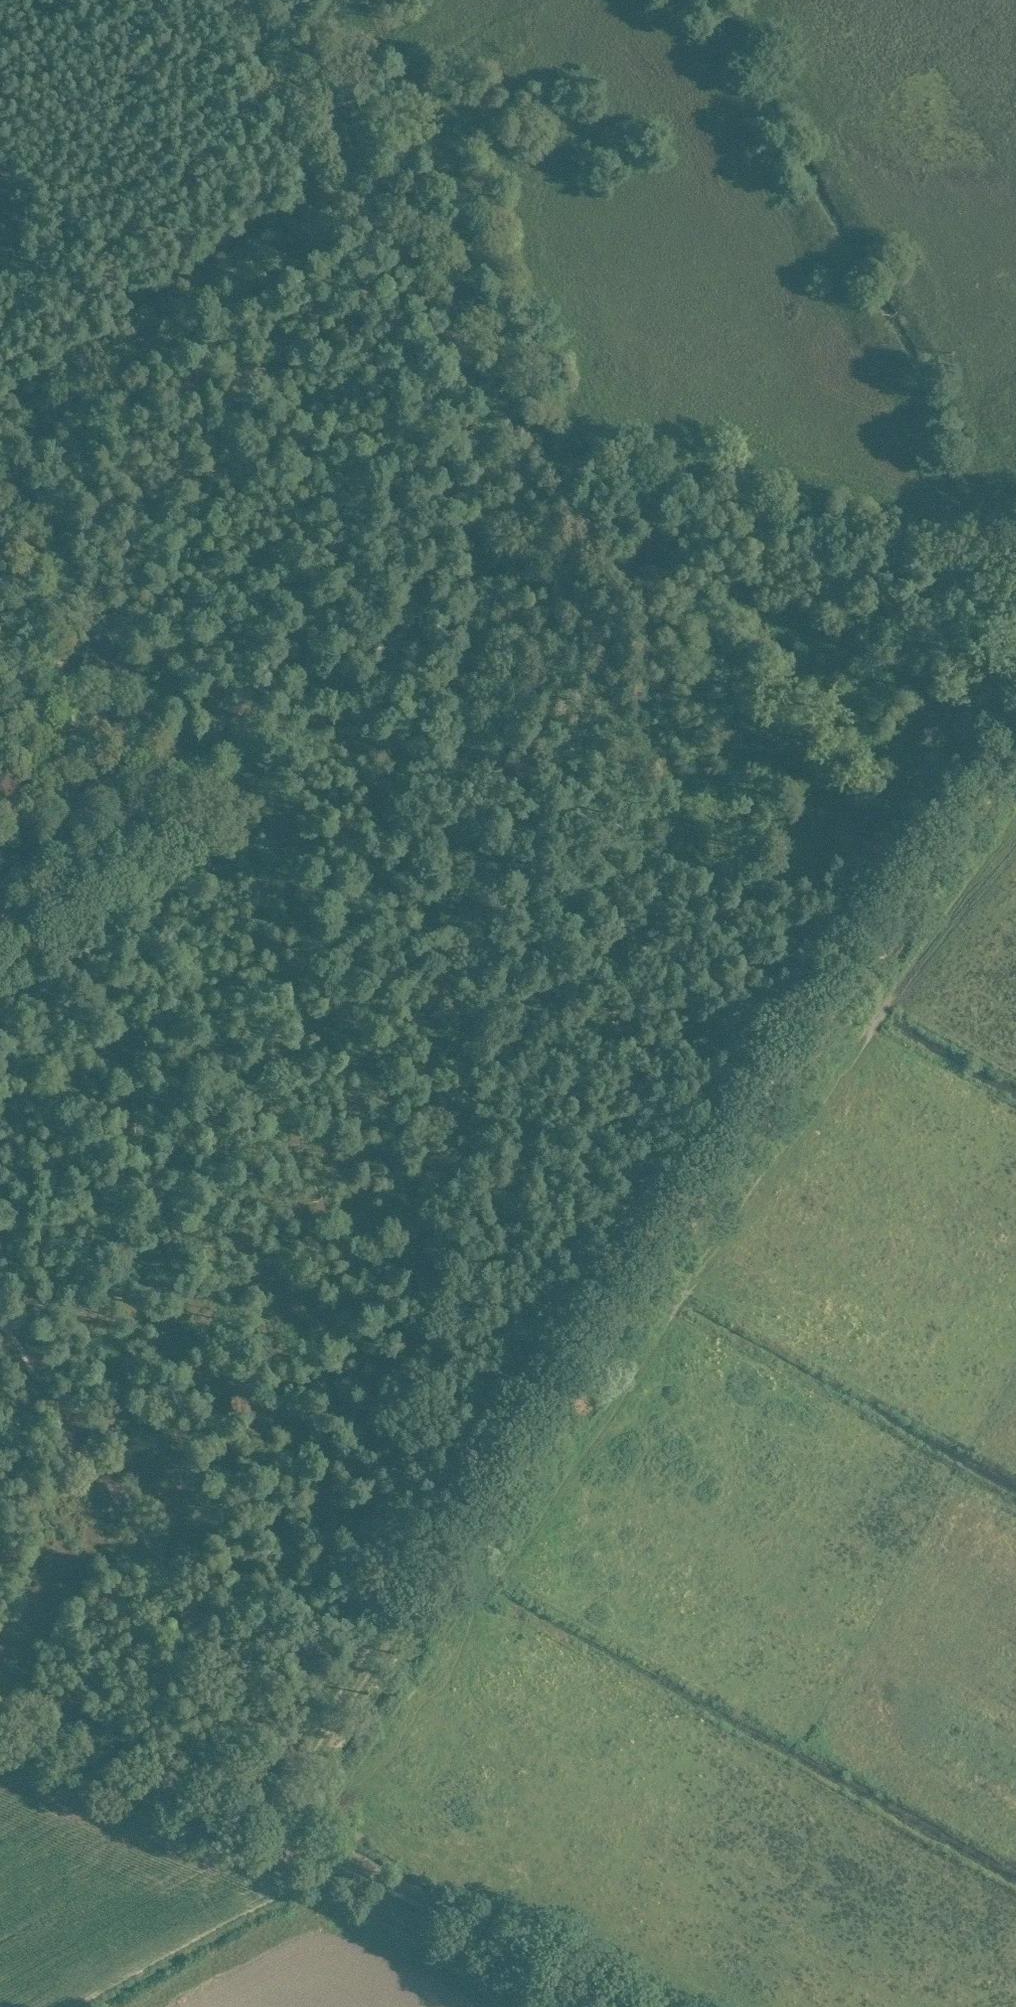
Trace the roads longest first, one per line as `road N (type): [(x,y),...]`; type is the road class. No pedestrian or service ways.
road 1 (track): [(1015,742),(872,920),(407,1611),(410,1354),(502,422),(246,0)]
road 2 (track): [(0,1719),(267,1822),(602,2006)]
road 3 (track): [(0,470),(190,796),(170,842),(0,955)]
road 4 (track): [(362,195),(0,431)]
road 5 (track): [(407,1611),(267,1822)]

